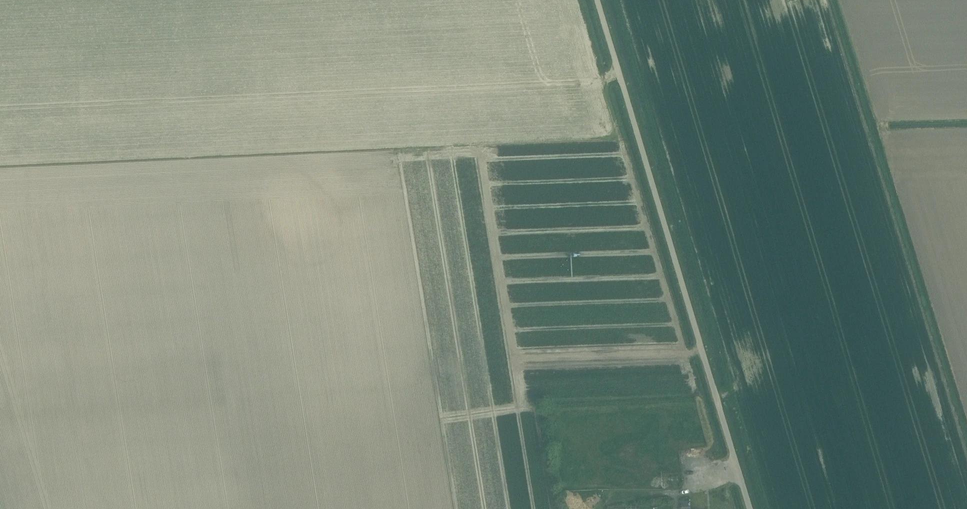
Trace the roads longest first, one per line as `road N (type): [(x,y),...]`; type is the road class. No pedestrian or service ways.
road 1 (unclassified): [(750,508),(598,0)]

